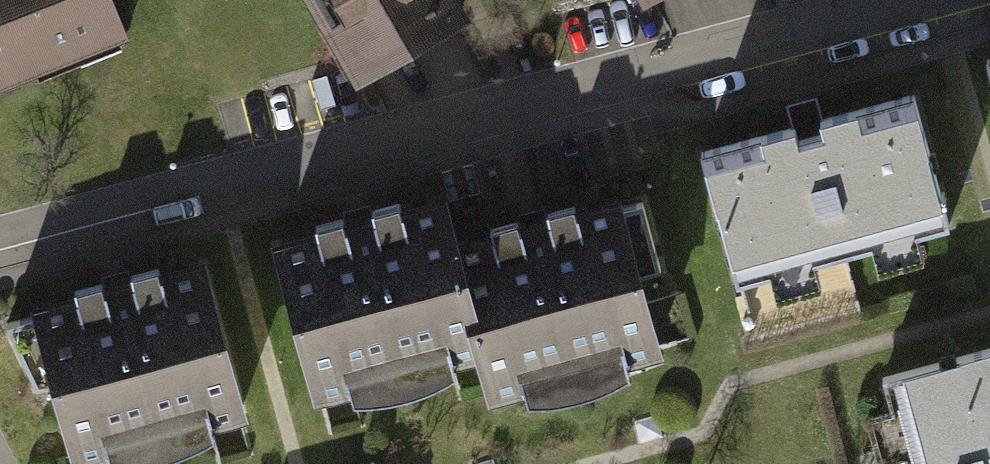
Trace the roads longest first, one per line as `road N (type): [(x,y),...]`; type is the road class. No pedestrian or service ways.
road 1 (residential): [(0,235),(913,0)]

